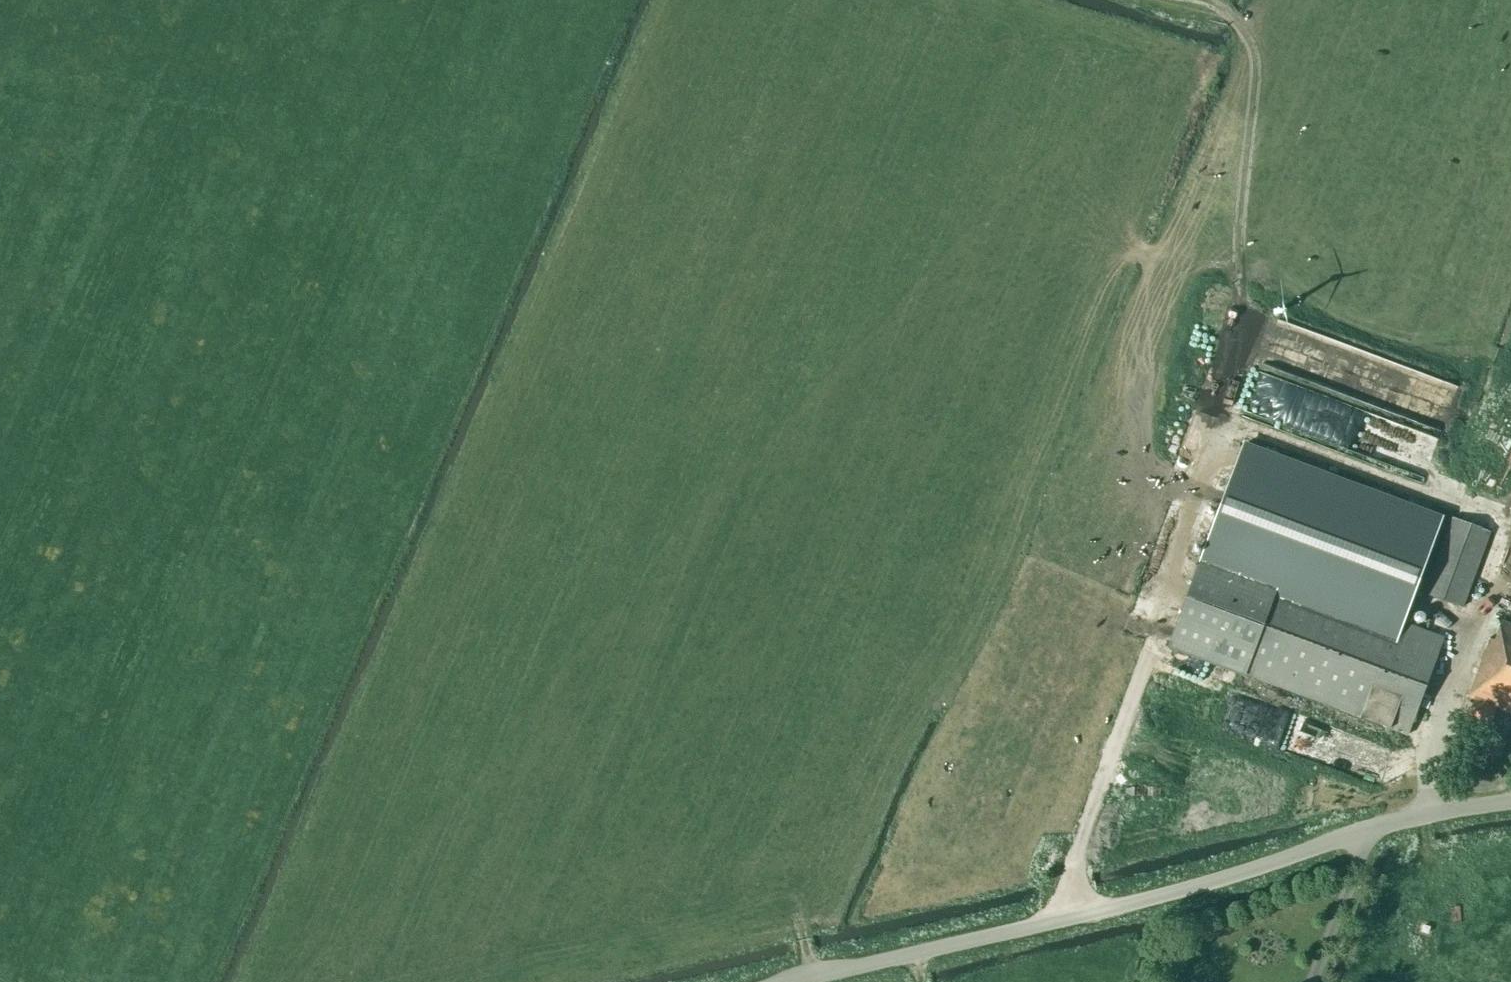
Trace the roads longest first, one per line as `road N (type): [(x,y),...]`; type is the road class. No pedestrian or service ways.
road 1 (unclassified): [(1510,800),(1424,814),(1123,904),(786,981)]
road 2 (track): [(1223,418),(1252,332),(1239,247),(1253,88),(1247,50),(1206,0)]

